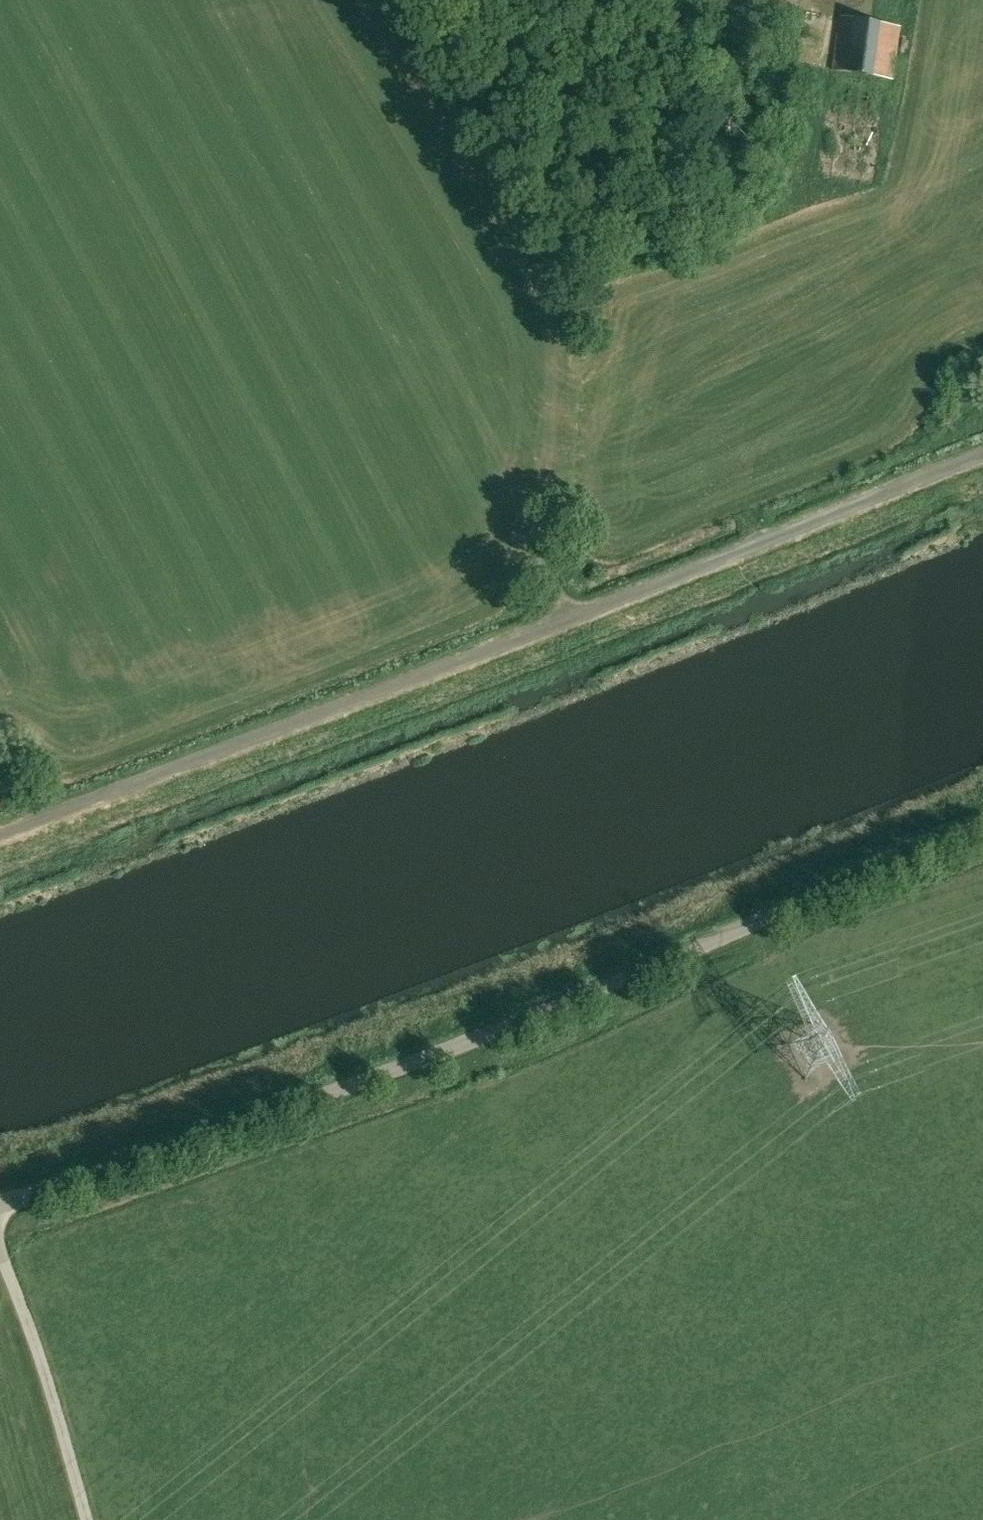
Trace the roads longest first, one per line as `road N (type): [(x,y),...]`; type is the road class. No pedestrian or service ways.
road 1 (unclassified): [(0,1208),(665,962),(982,821)]
road 2 (track): [(982,453),(642,595),(0,838)]

